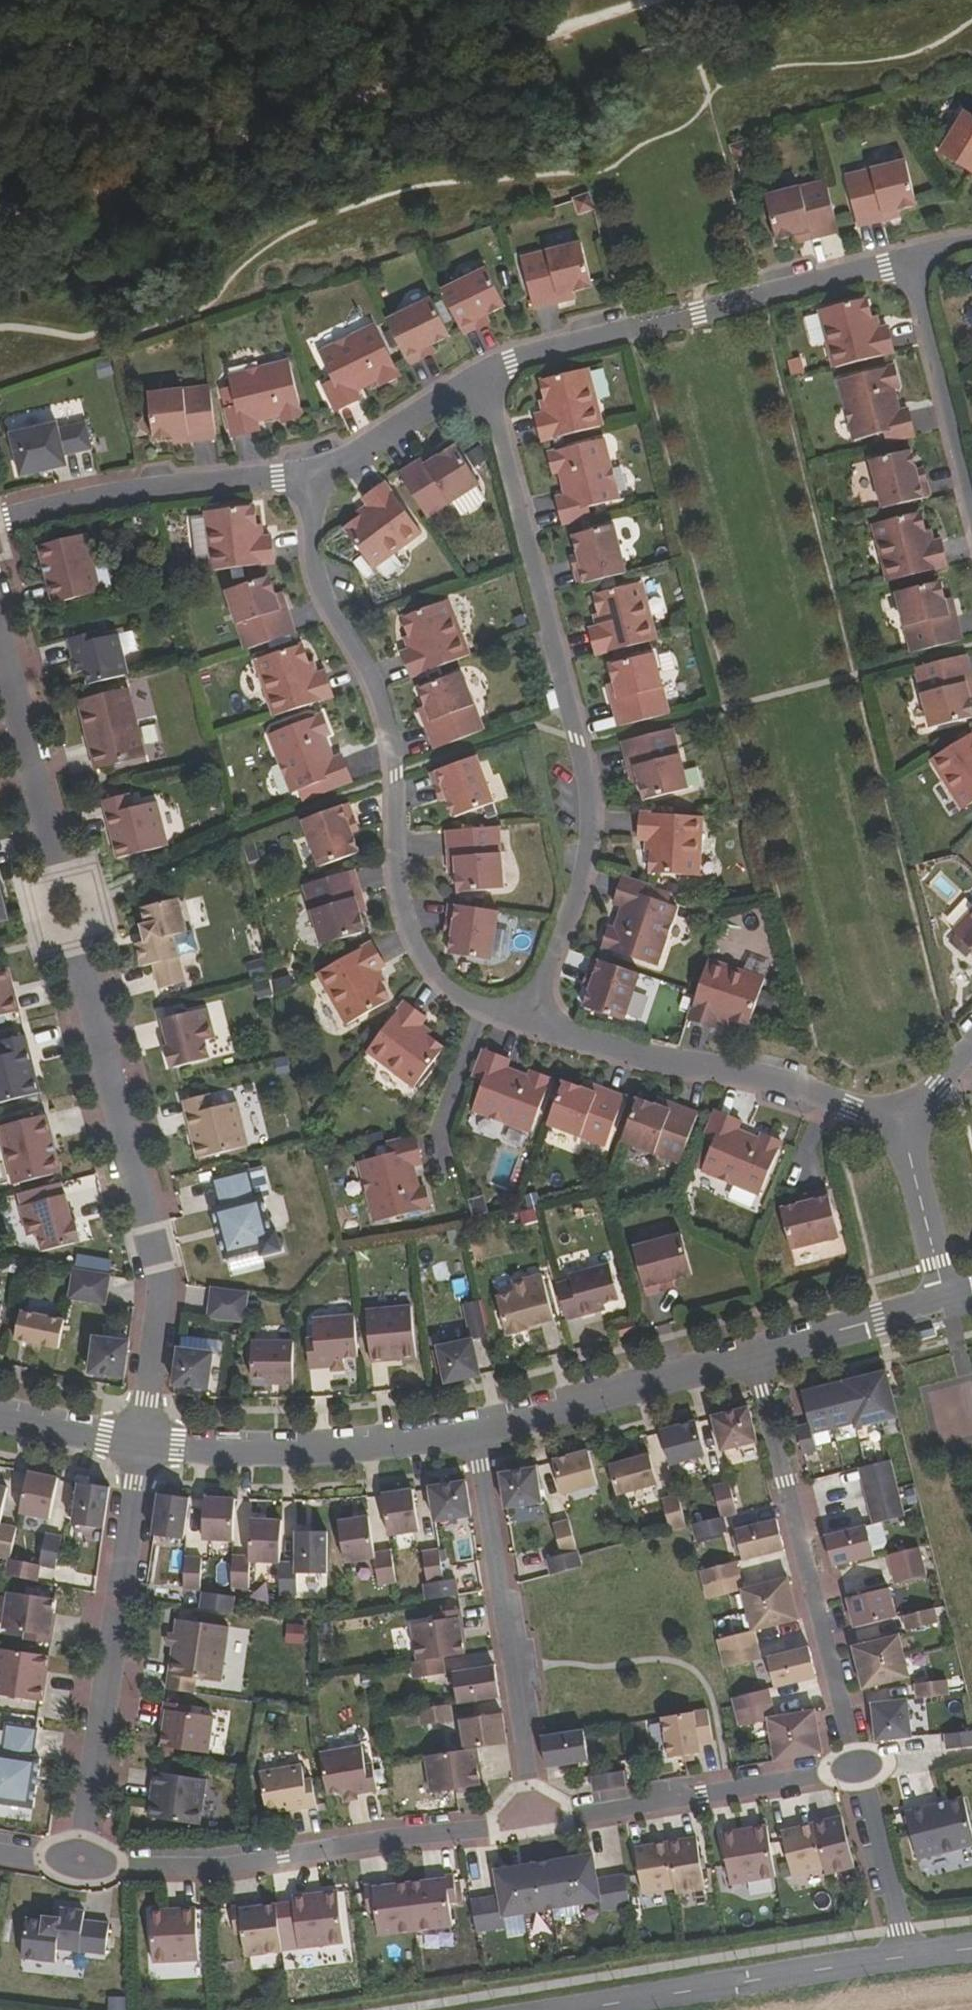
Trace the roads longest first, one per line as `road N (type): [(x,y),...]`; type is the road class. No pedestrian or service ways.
road 1 (residential): [(0,649),(161,1286),(141,1446)]
road 2 (residential): [(475,379),(497,423),(588,805),(581,877),(527,1023)]
road 3 (residential): [(321,483),(310,513),(314,575),(369,676),(383,720),(404,922),(438,983),(527,1023)]
road 4 (residential): [(533,1817),(280,1859),(81,1860)]
road 5 (residential): [(909,258),(536,355),(475,379)]
road 6 (residential): [(81,1860),(141,1446)]
road 7 (residential): [(757,1359),(853,1765)]
road 8 (residential): [(527,1023),(755,1076),(903,1123)]
road 9 (residential): [(533,1817),(477,1433)]
road 10 (residential): [(141,1446),(326,1452),(477,1433)]
road 11 (tertiary): [(574,2009),(901,1965)]
road 12 (residential): [(0,520),(159,488),(299,476),(321,483)]
road 13 (residential): [(853,1765),(533,1817)]
road 14 (residential): [(477,1433),(757,1359)]
road 15 (residential): [(909,258),(971,506)]
road 16 (residential): [(853,1765),(901,1965)]
road 17 (residential): [(757,1359),(946,1306)]
road 18 (residential): [(946,1306),(903,1123)]
road 19 (residential): [(475,379),(321,483)]
road 20 (residential): [(141,1446),(0,1416)]

